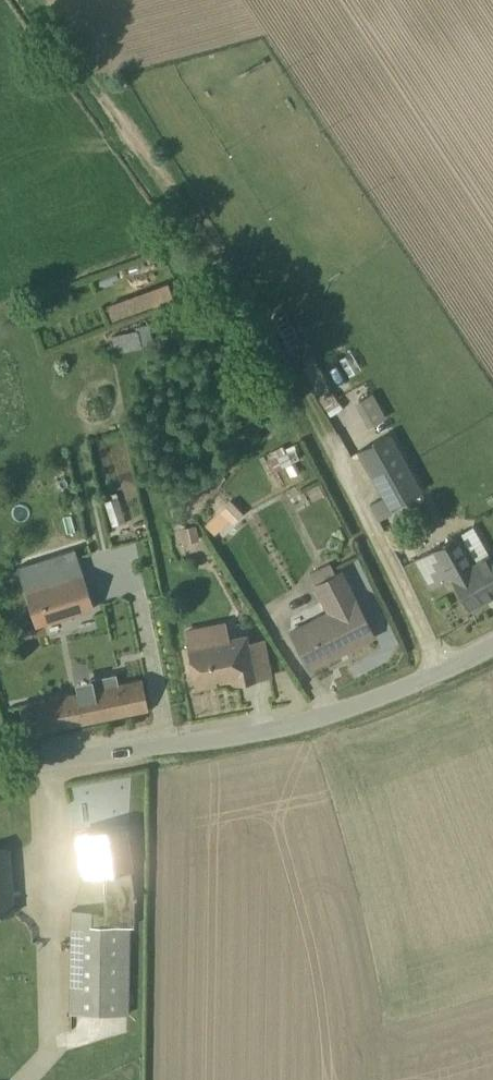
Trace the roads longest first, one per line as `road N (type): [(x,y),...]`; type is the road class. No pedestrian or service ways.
road 1 (track): [(14,0),(397,581),(437,679)]
road 2 (unclassified): [(0,779),(299,727),(437,679),(492,648)]

